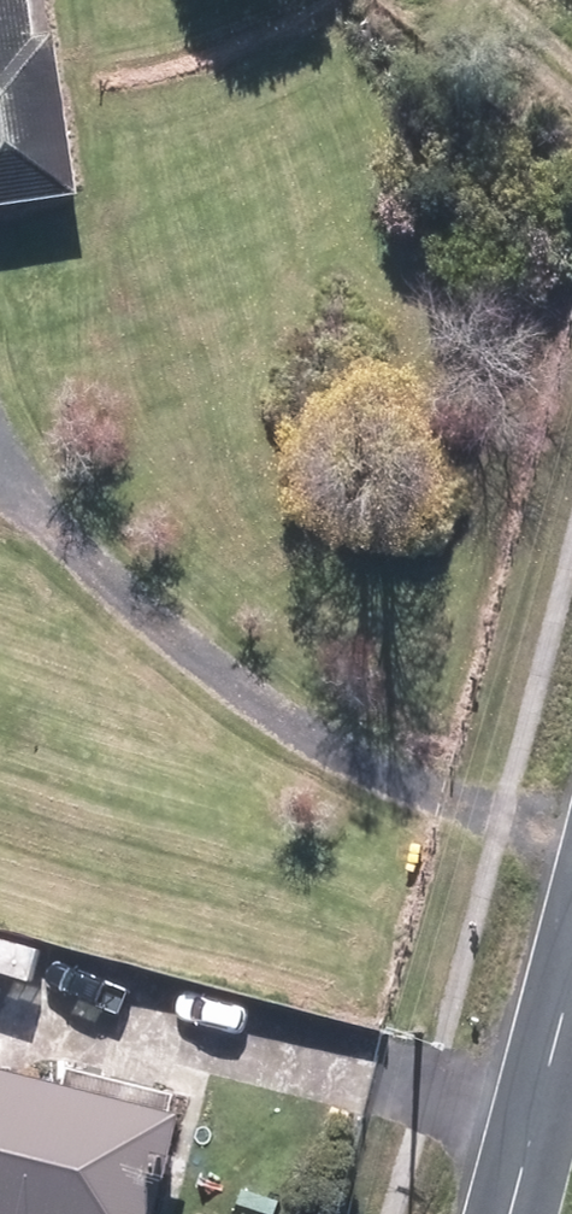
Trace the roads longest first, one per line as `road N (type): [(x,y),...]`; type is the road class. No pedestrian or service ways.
road 1 (track): [(571,843),(445,800),(145,602),(6,462),(0,446)]
road 2 (tertiary): [(571,986),(512,1213)]

